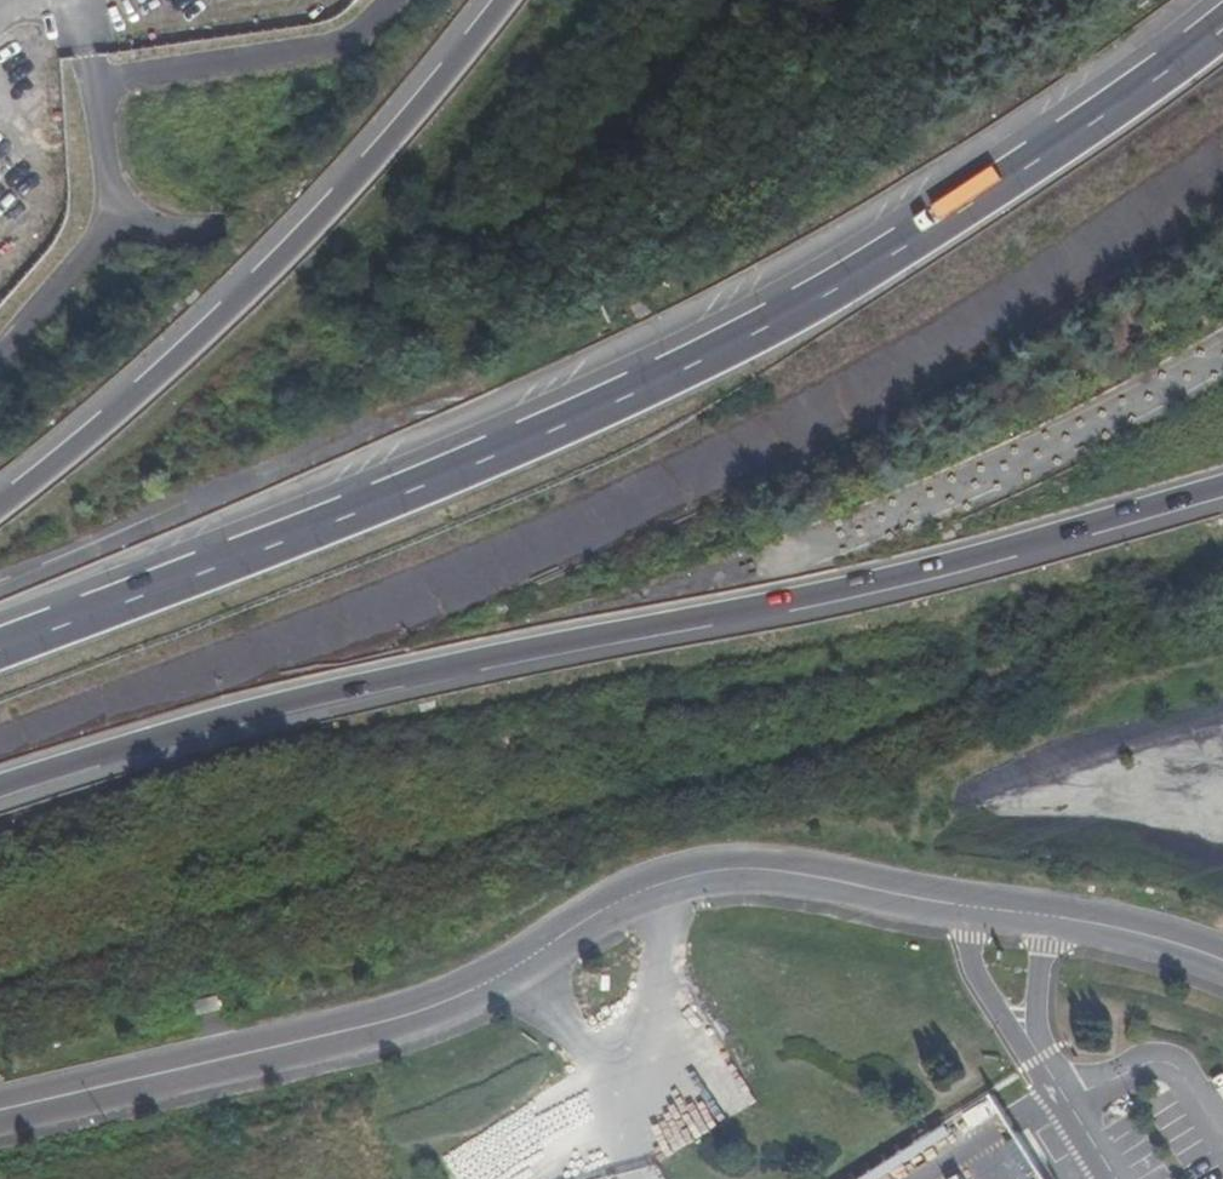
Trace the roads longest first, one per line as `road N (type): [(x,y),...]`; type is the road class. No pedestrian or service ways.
road 1 (trunk): [(1222,33),(1014,195),(598,410),(0,640)]
road 2 (trunk): [(0,739),(548,543),(1048,276),(1222,141)]
road 3 (tertiary): [(1222,966),(1133,933),(740,869),(644,887),(520,970),(327,1037),(0,1111)]
road 4 (trunk): [(0,789),(199,727),(1222,483)]
road 5 (unclassified): [(783,0),(539,224),(163,229),(114,215)]
road 6 (trunk): [(504,0),(255,285),(0,506)]
road 7 (unclassified): [(114,215),(0,349)]
road 8 (unclassified): [(114,215),(97,83)]

